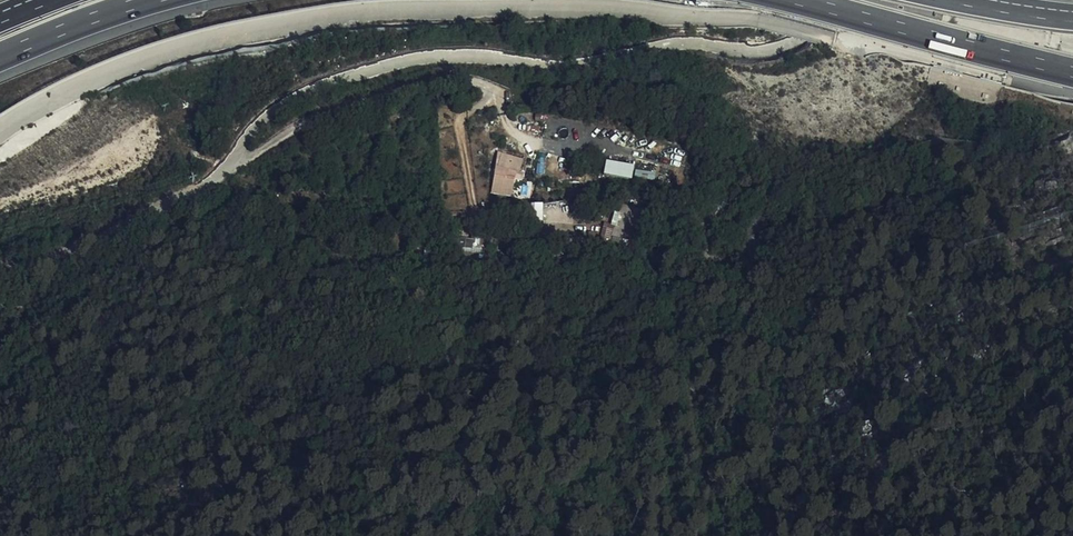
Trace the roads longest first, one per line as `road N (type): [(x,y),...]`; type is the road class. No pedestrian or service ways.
road 1 (motorway): [(799,0),(1072,72)]
road 2 (motorway): [(0,58),(154,0)]

